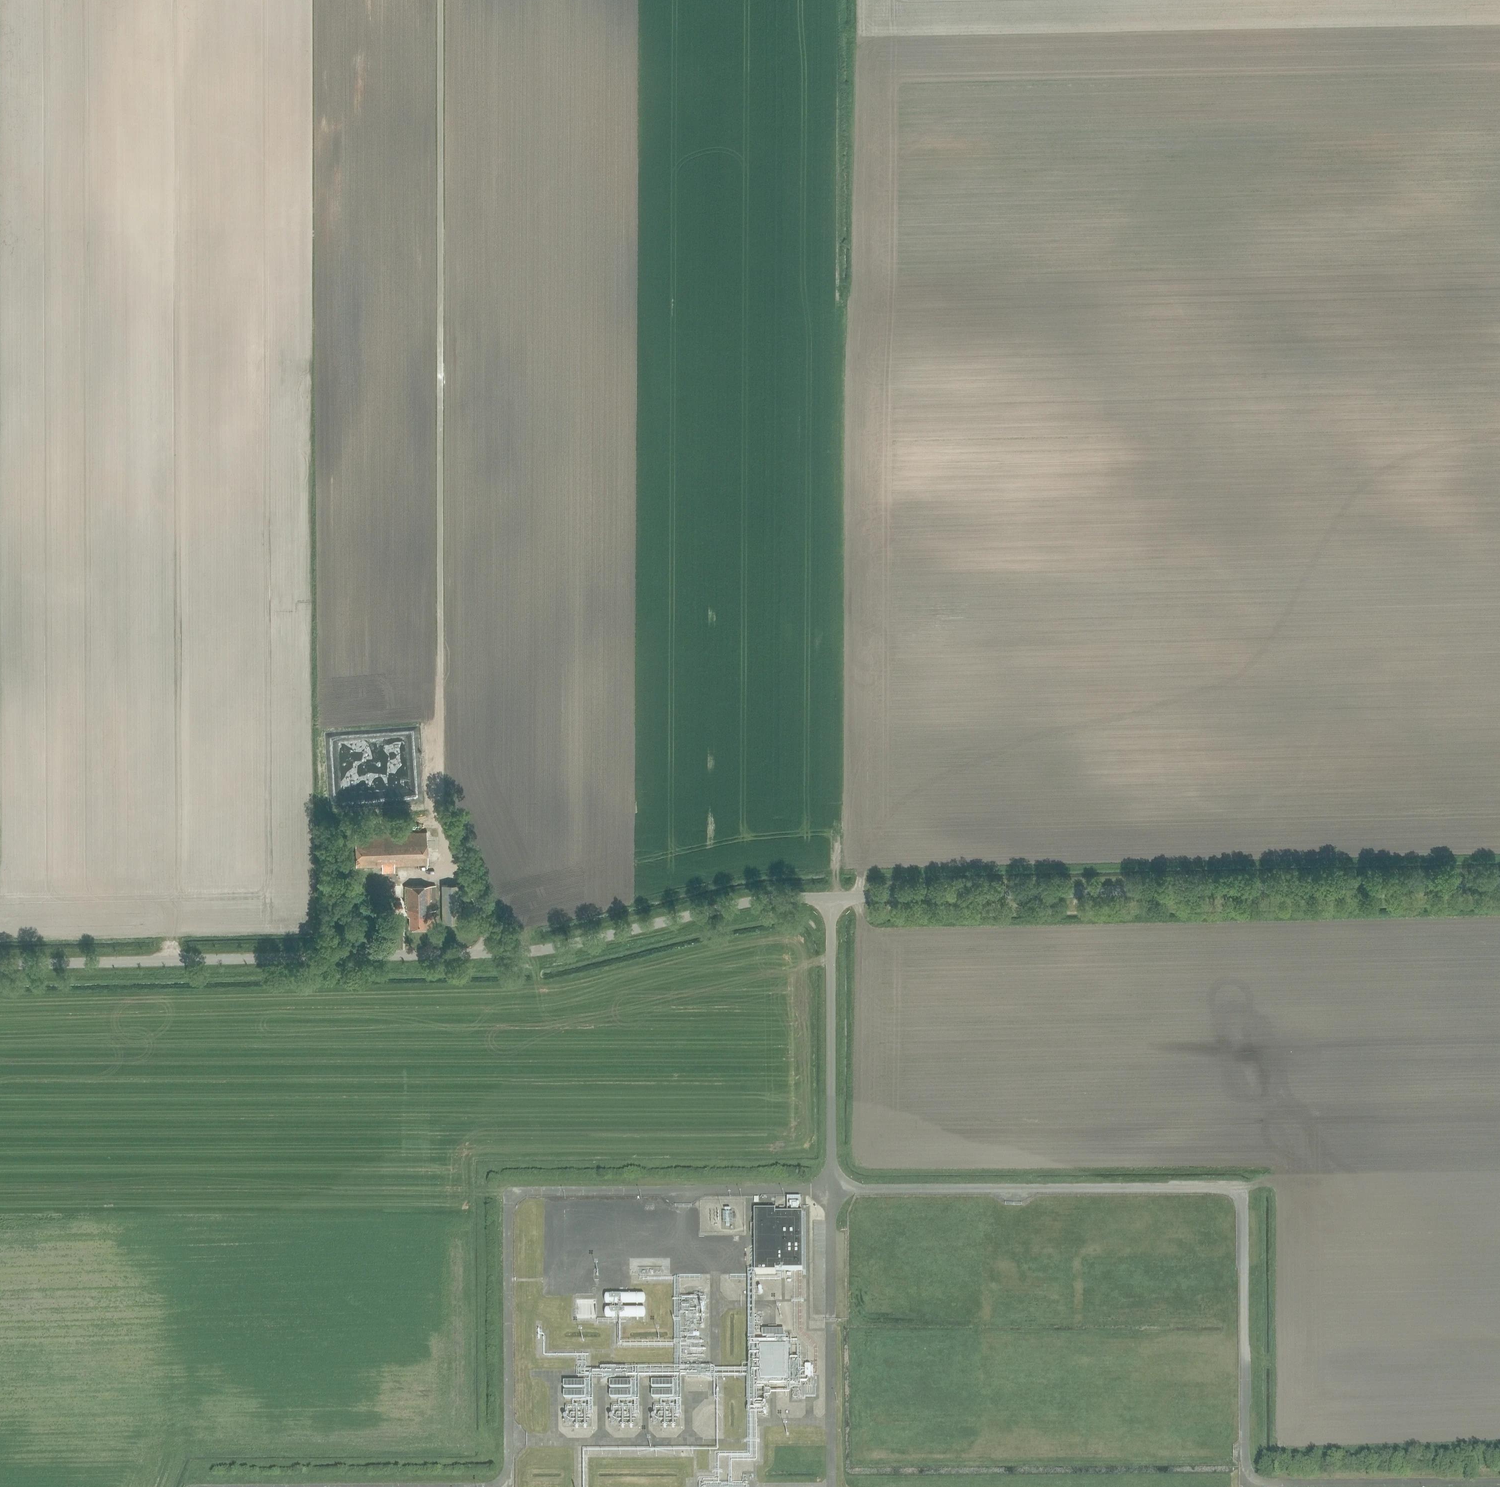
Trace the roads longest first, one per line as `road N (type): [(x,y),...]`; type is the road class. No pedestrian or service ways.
road 1 (unclassified): [(0,965),(530,955),(740,904),(829,898)]
road 2 (unclassified): [(1499,884),(829,898)]

